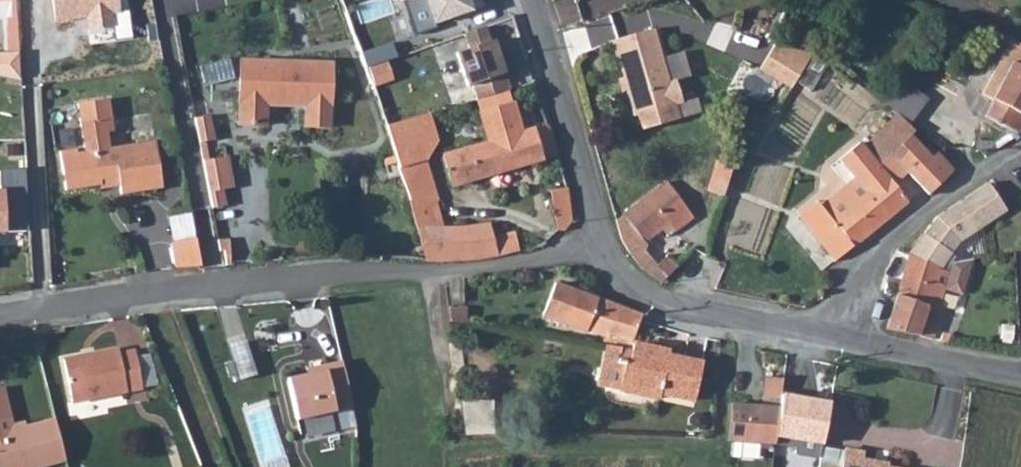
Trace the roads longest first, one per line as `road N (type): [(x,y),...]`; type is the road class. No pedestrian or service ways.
road 1 (residential): [(605,248),(433,271),(352,272),(0,321)]
road 2 (residential): [(835,340),(890,245),(960,176),(1020,142)]
road 3 (residential): [(835,340),(671,314),(629,292),(605,248)]
road 4 (residential): [(605,248),(532,0)]
road 5 (residential): [(1020,376),(835,340)]

